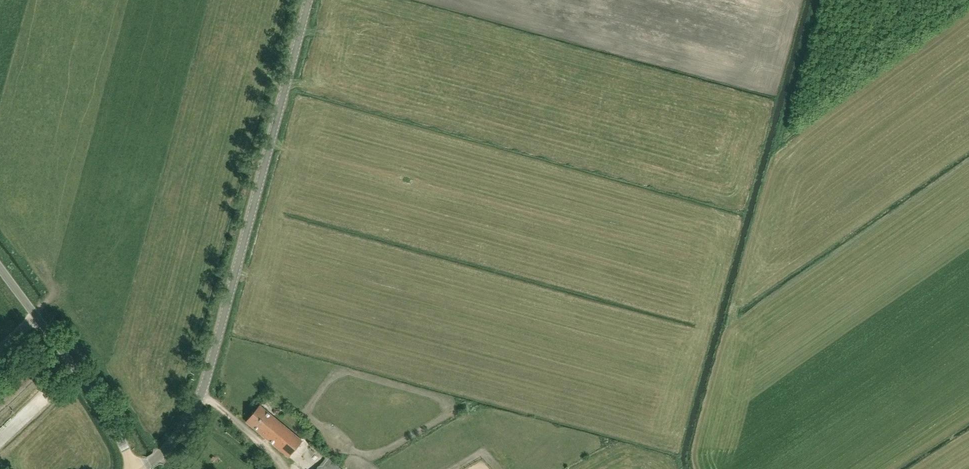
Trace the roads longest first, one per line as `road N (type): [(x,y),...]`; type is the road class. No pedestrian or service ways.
road 1 (unclassified): [(144,468),(179,430),(210,357),(308,0)]
road 2 (unclassified): [(136,468),(0,269)]

